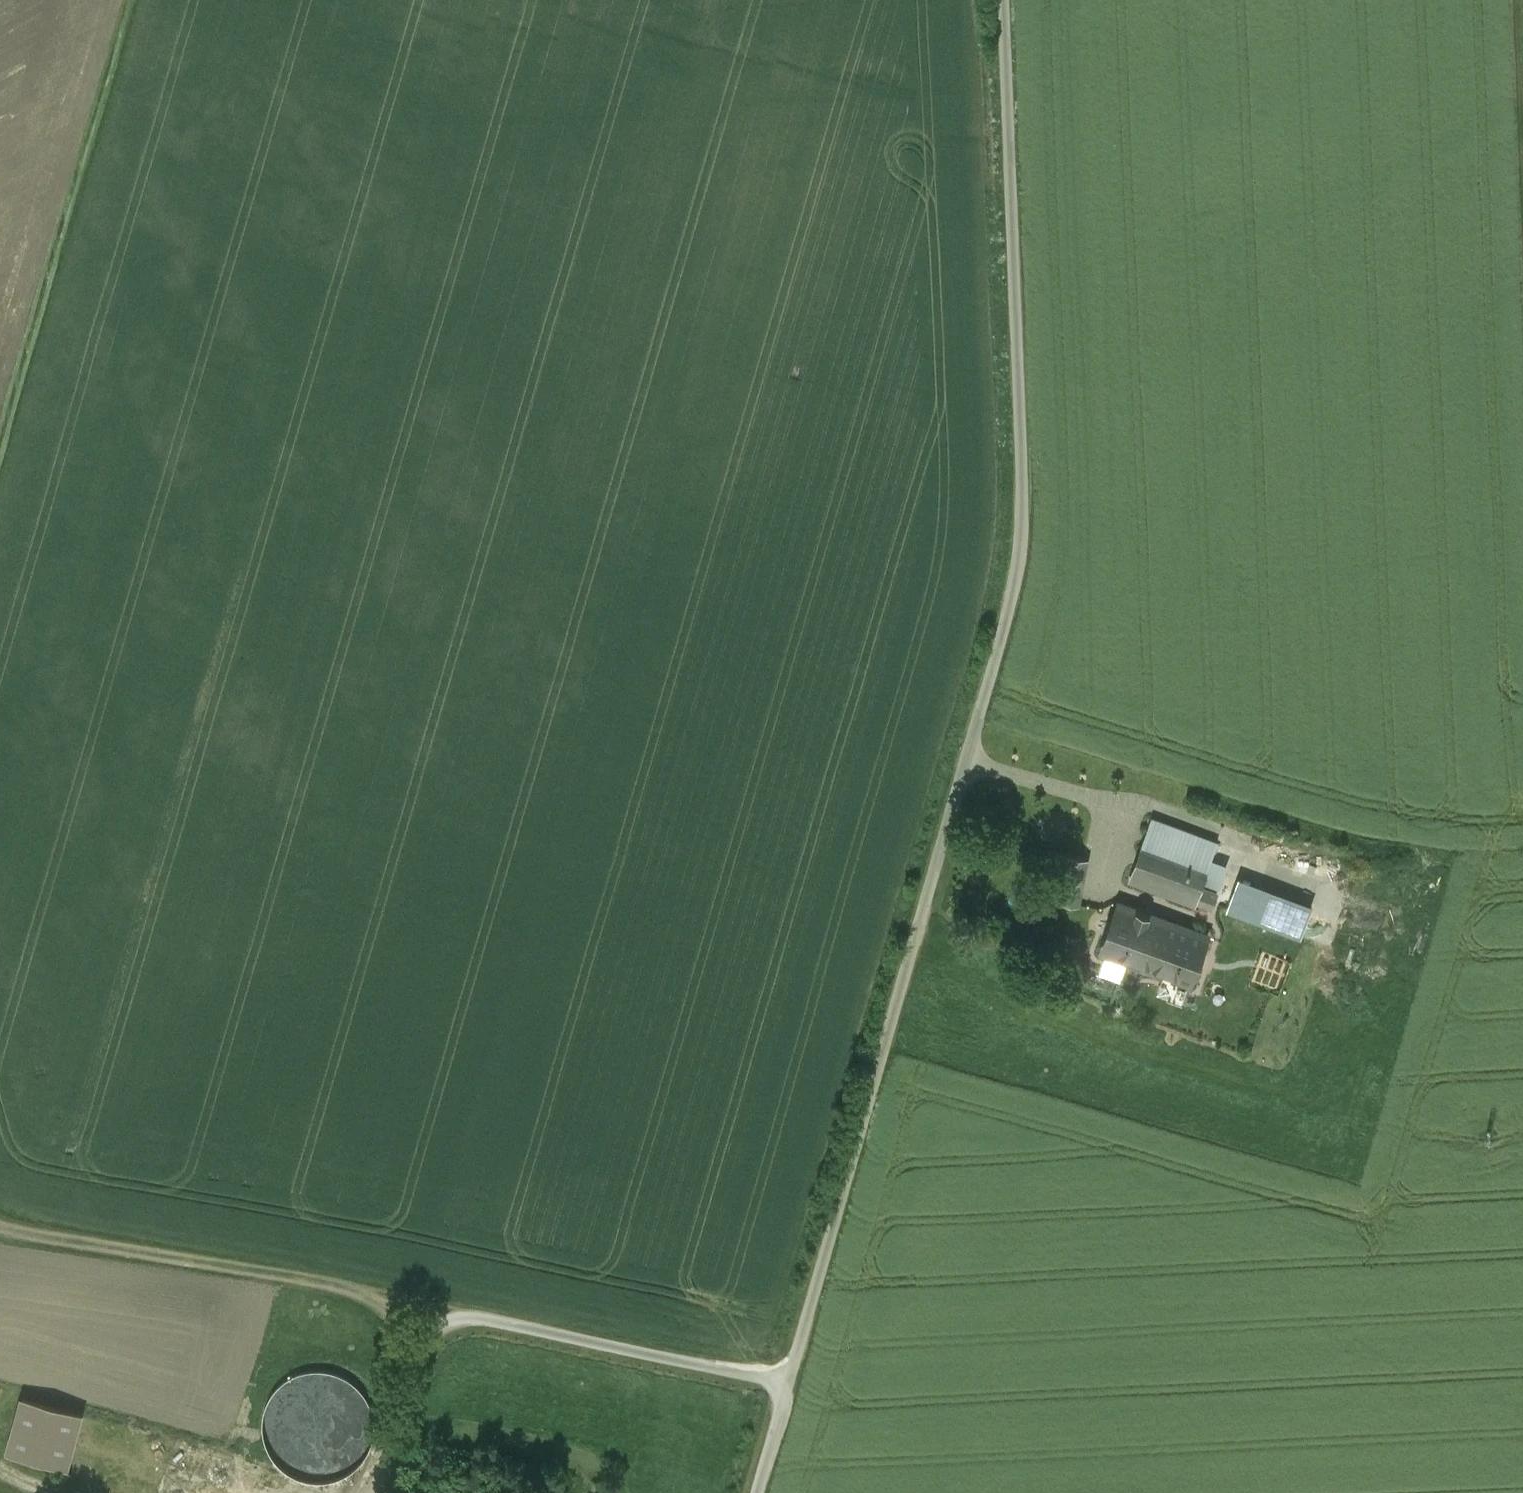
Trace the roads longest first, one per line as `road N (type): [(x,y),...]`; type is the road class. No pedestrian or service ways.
road 1 (unclassified): [(1004,0),(1016,581),(753,1492)]
road 2 (track): [(468,1319),(0,1226)]
road 3 (track): [(0,440),(128,0)]

